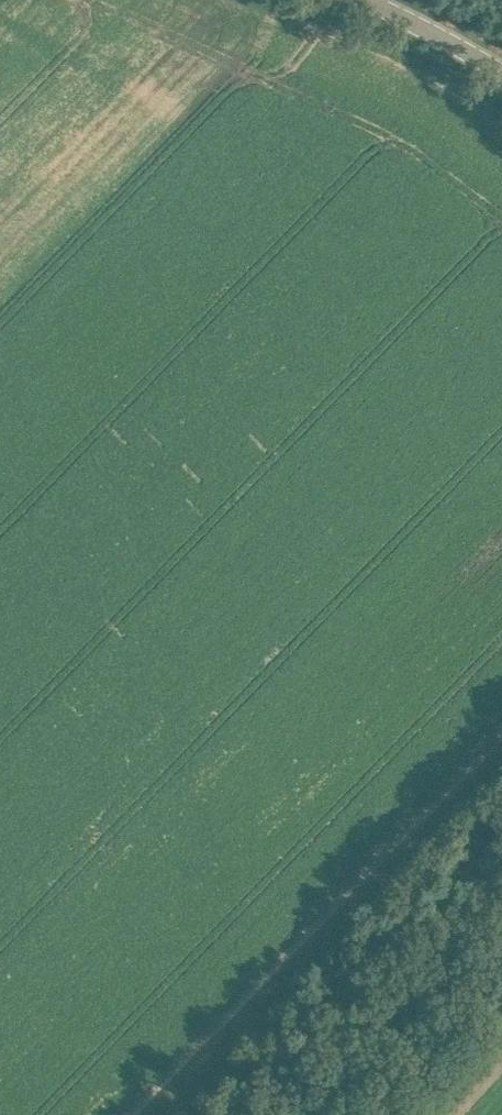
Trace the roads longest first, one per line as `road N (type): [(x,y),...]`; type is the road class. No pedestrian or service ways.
road 1 (tertiary): [(501,72),(364,0)]

